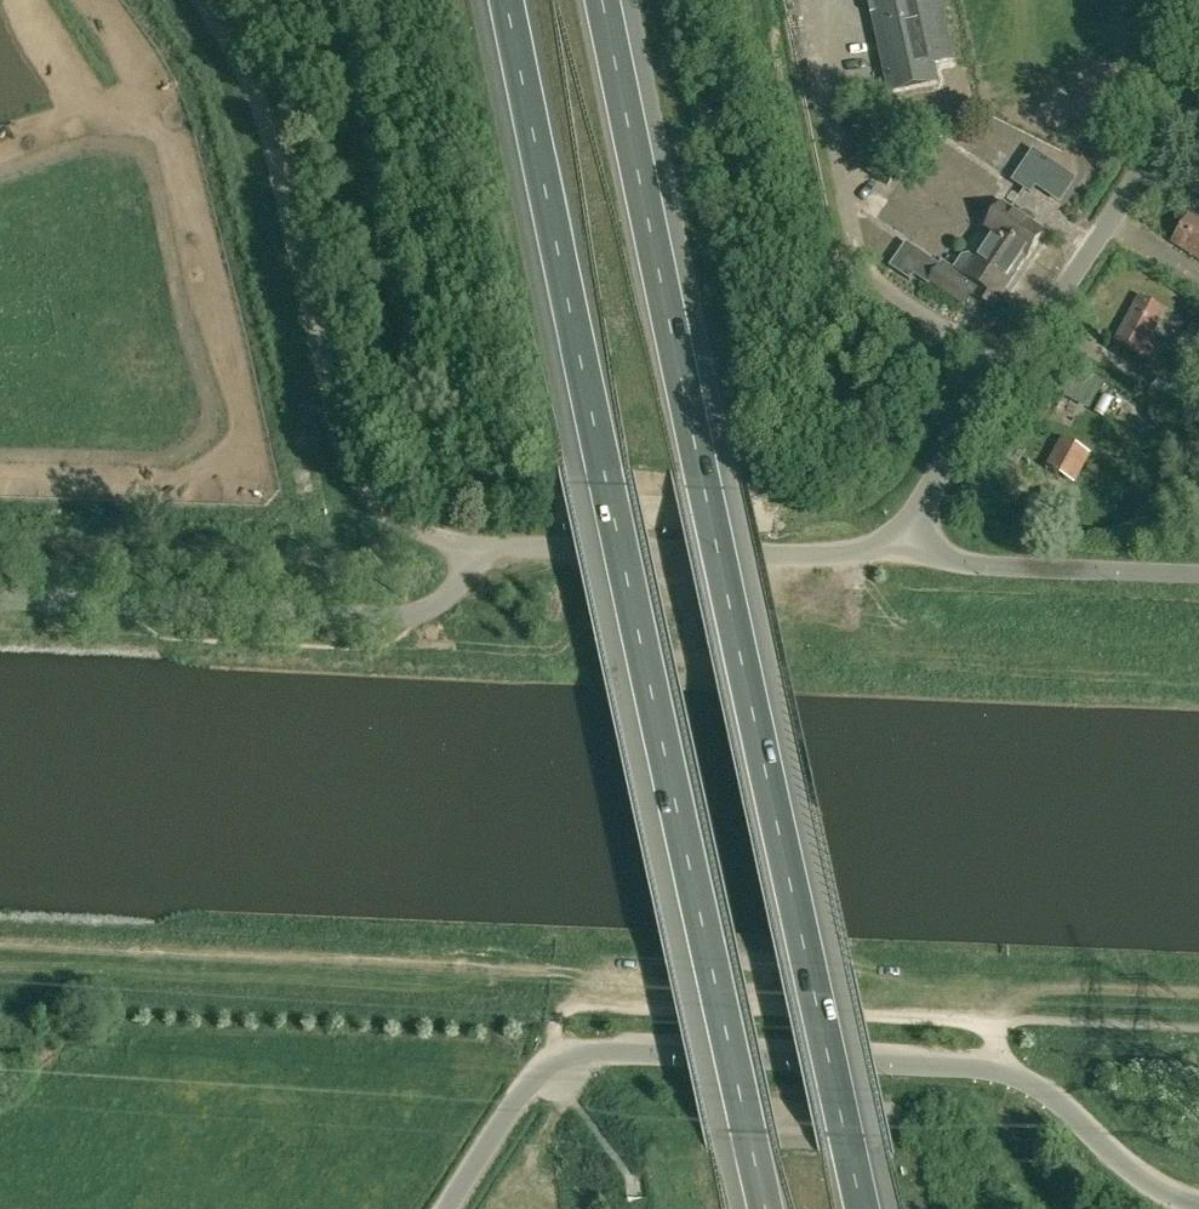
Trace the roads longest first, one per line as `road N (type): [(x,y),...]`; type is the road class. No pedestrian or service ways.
road 1 (motorway): [(508,0),(766,1208)]
road 2 (motorway): [(862,1208),(605,0)]
road 3 (unclassified): [(446,1208),(537,1074),(571,1055),(614,1051),(1003,1071),(1035,1084),(1171,1200)]
road 4 (unclassified): [(469,544),(434,536),(376,507),(349,464),(257,100),(199,0)]
road 5 (track): [(0,946),(550,974)]
road 6 (unclassified): [(904,542),(915,508),(1198,85)]
road 7 (unclassified): [(469,544),(451,594),(420,614),(0,599)]
road 8 (unclassified): [(904,542),(858,554),(785,556),(469,544)]
road 9 (unclassified): [(1198,574),(956,564),(904,542)]

